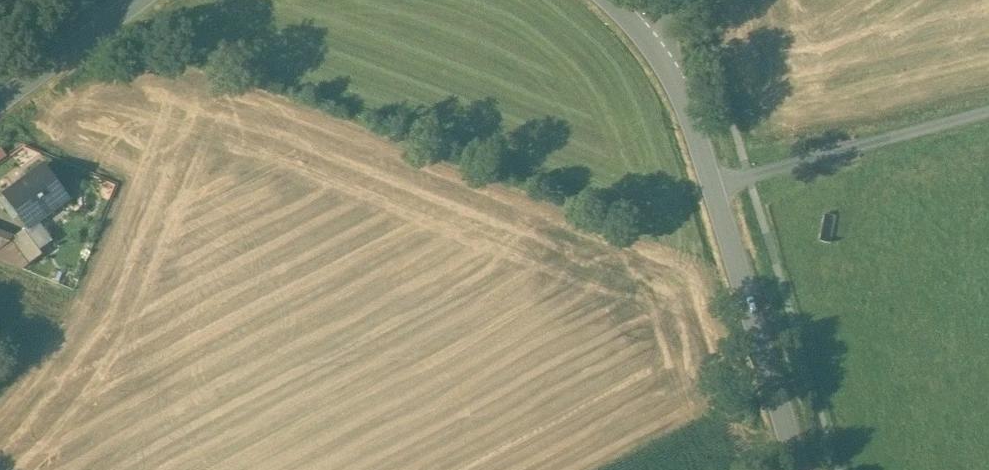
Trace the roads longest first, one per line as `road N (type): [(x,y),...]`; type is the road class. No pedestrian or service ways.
road 1 (tertiary): [(798,469),(680,92),(659,54)]
road 2 (tertiary): [(137,0),(0,102)]

